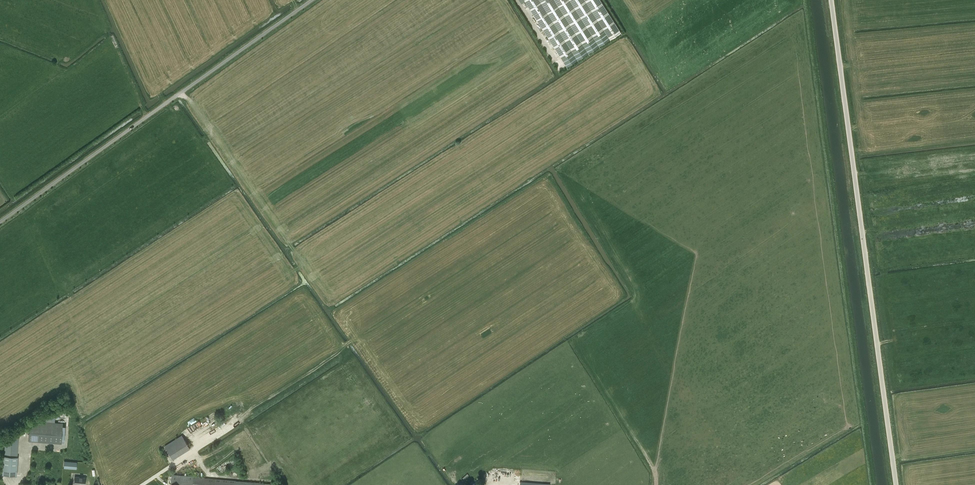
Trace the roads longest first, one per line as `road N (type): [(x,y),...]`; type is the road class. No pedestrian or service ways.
road 1 (unclassified): [(896,484),(832,0)]
road 2 (unclassified): [(0,222),(312,0)]

